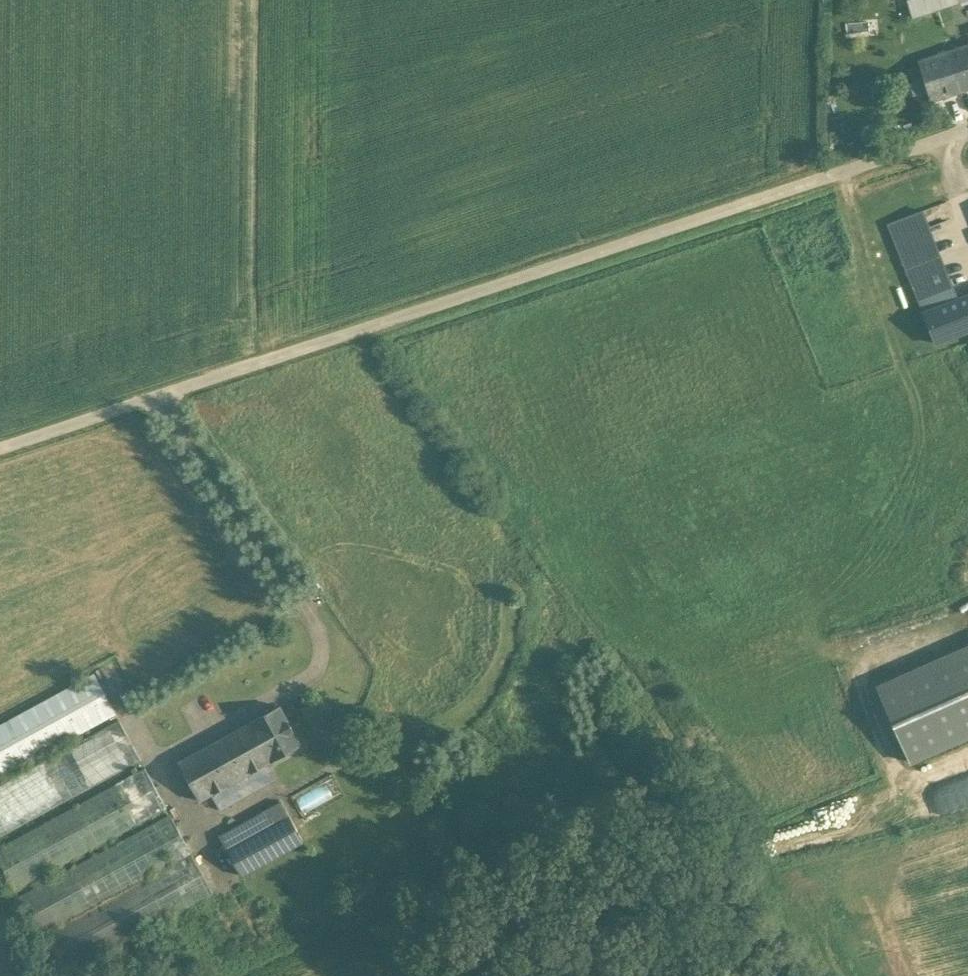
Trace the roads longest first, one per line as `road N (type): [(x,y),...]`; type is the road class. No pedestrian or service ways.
road 1 (track): [(967,130),(0,447)]

